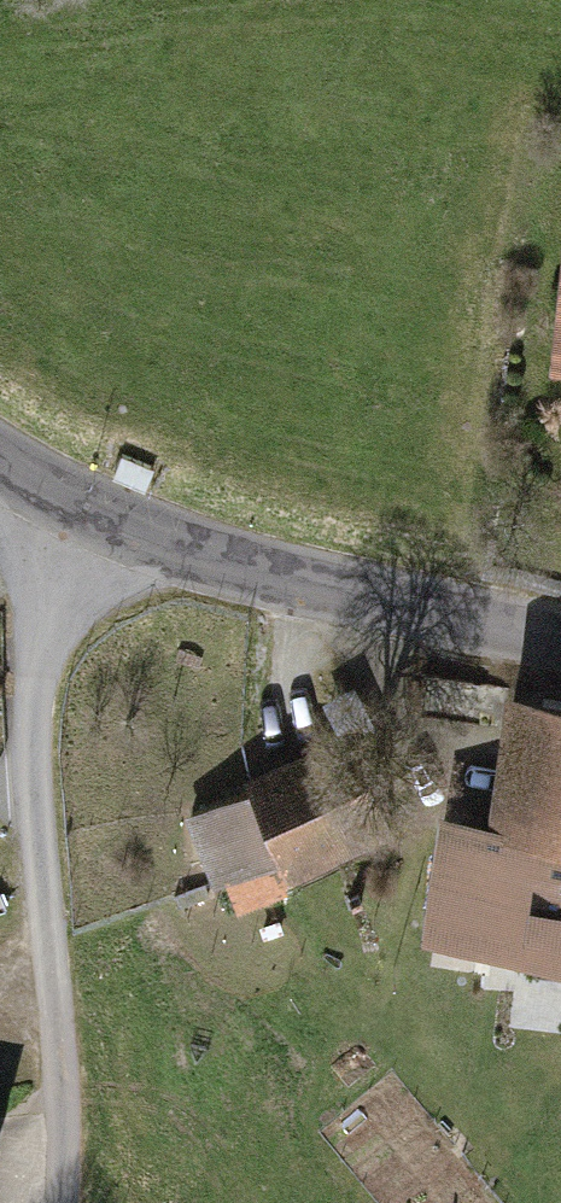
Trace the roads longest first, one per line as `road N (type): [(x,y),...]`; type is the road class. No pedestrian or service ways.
road 1 (residential): [(60,1202),(62,1035),(30,699),(75,504)]
road 2 (tertiary): [(75,504),(203,559),(560,645)]

